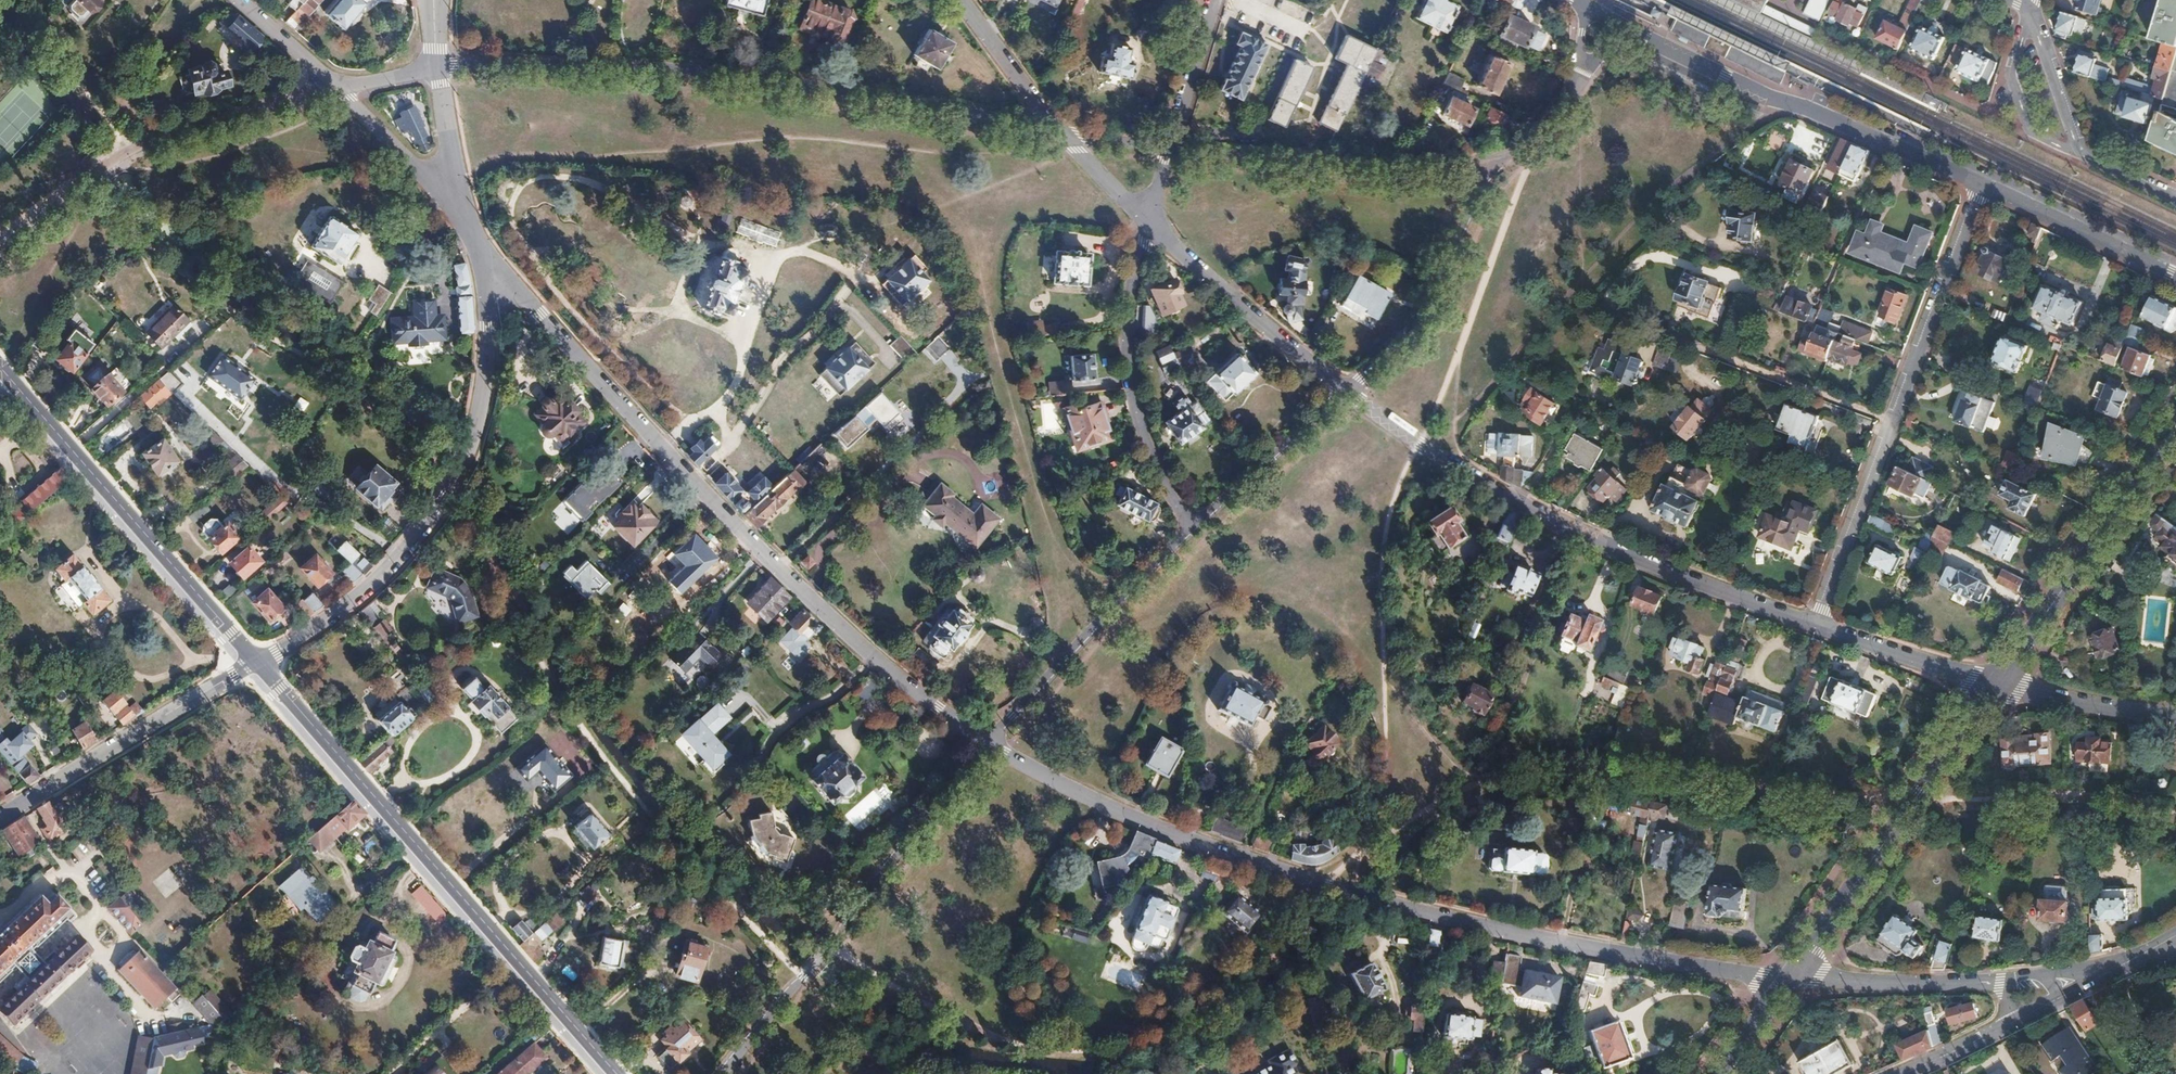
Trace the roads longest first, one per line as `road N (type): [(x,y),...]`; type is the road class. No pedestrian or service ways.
road 1 (residential): [(988,743),(1090,801),(1324,886),(1470,928),(1791,980)]
road 2 (residential): [(481,251),(852,641),(988,743)]
road 3 (residential): [(437,69),(687,70),(1055,129)]
road 4 (secondary): [(258,662),(617,1073)]
road 5 (residential): [(1346,391),(1511,501),(1694,584),(1816,626)]
road 6 (residential): [(258,662),(375,587),(449,493),(485,395),(489,307),(481,251)]
road 7 (residential): [(721,1073),(988,743)]
road 8 (residential): [(1618,24),(1983,183)]
road 9 (secondary): [(0,369),(258,662)]
road 10 (residential): [(0,241),(125,151),(337,88)]
road 11 (tertiary): [(1791,980),(1995,686)]
road 12 (residential): [(1170,150),(1408,158),(1494,148),(1524,135)]
road 13 (residential): [(1896,423),(1562,297)]
road 14 (residential): [(1196,529),(1178,507),(1133,402),(1127,354),(1148,218)]
road 15 (tertiary): [(1995,686),(2175,431)]
road 16 (residential): [(0,820),(258,662)]
road 17 (residential): [(1196,529),(988,743)]
road 18 (residential): [(1513,150),(1412,327),(1346,391)]
road 19 (residential): [(1148,218),(1346,391)]
road 20 (residential): [(1983,183),(1896,423)]
road 21 (residential): [(2032,10),(2086,156),(2175,199)]
road 22 (residential): [(1896,423),(1816,626)]
road 23 (residential): [(337,88),(481,251)]
road 24 (residential): [(1983,183),(2175,276)]
road 25 (residential): [(1346,391),(1196,529)]
road 26 (residential): [(1791,980),(1992,980)]
road 27 (residential): [(1816,626),(1995,686)]
road 28 (residential): [(481,251),(449,147),(437,69)]
road 29 (residential): [(1995,686),(2175,717)]
road 30 (residential): [(962,0),(1055,129)]
road 31 (residential): [(1170,150),(1216,0)]
road 32 (residential): [(237,0),(337,88)]
road 33 (residential): [(1055,129),(1148,218)]
road 34 (tertiary): [(2016,1021),(1903,1073)]

